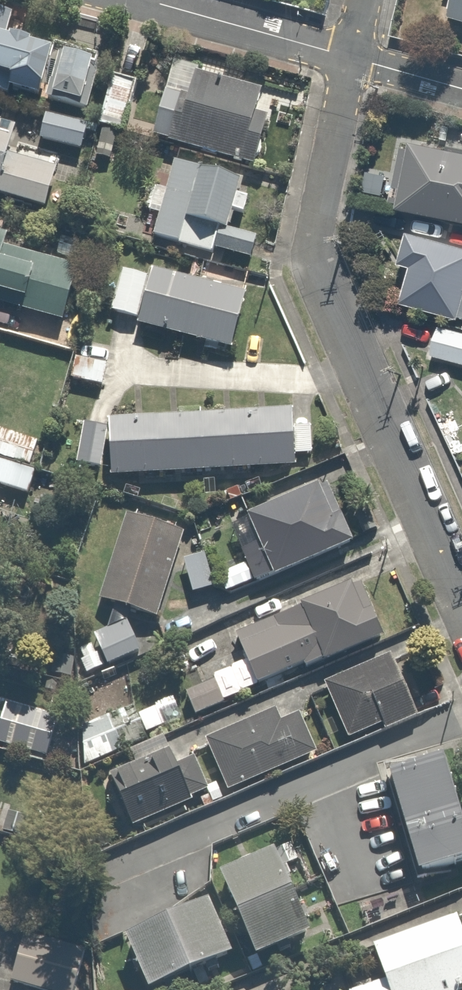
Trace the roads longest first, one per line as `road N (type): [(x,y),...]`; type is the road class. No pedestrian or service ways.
road 1 (residential): [(461,603),(341,315),(313,214),(352,57)]
road 2 (residential): [(142,0),(352,57)]

